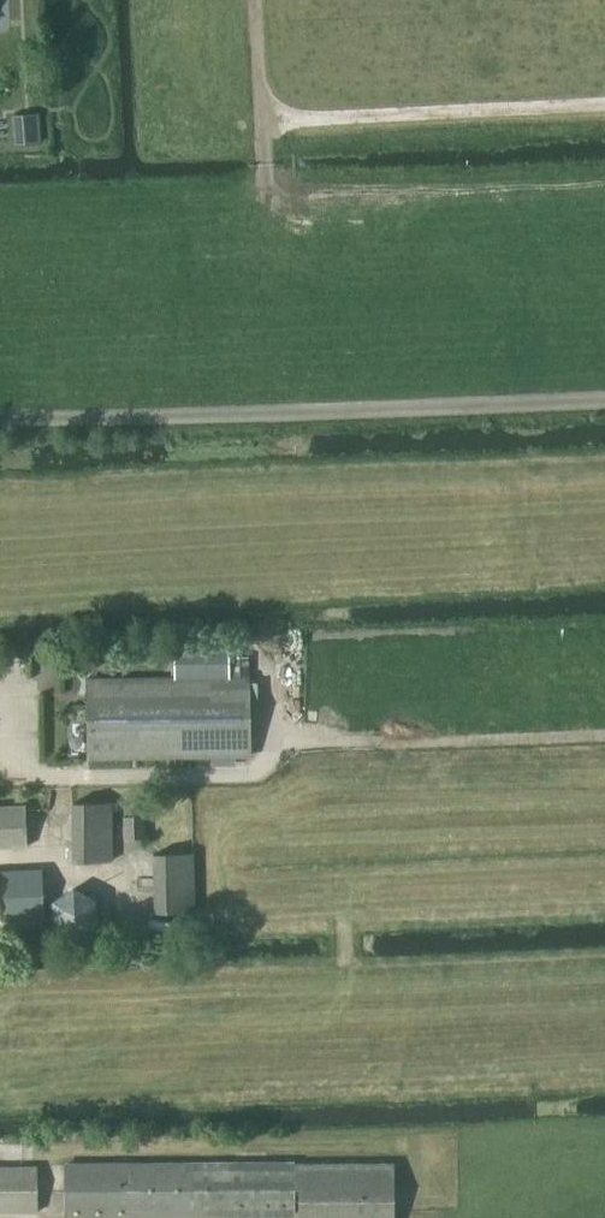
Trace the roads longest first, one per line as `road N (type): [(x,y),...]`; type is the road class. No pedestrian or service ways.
road 1 (track): [(0,724),(90,776),(244,775),(292,744),(604,737)]
road 2 (track): [(604,102),(264,119),(258,0)]

